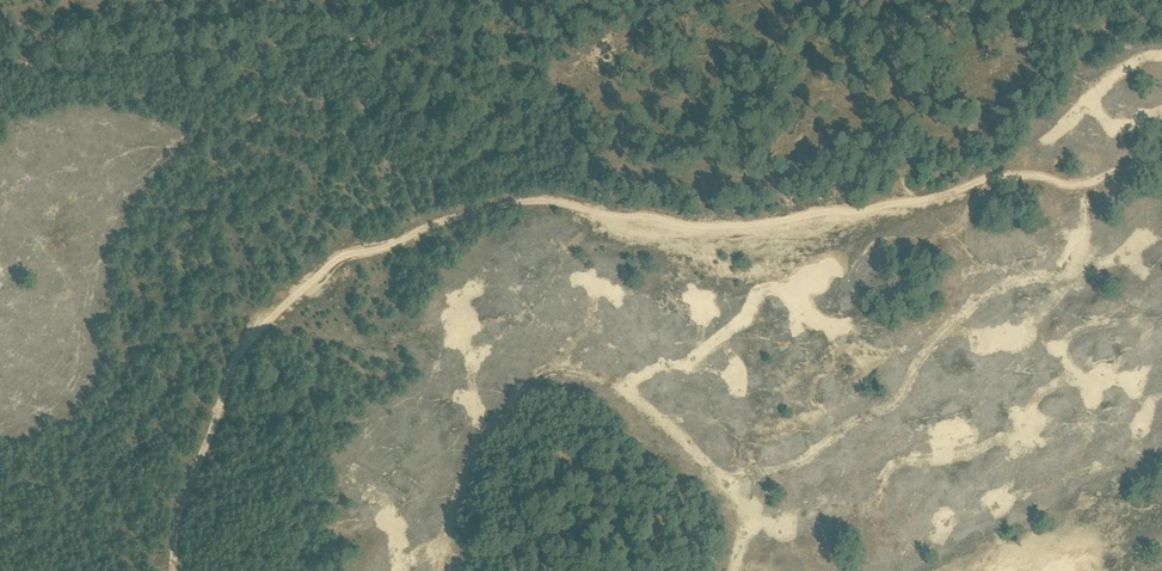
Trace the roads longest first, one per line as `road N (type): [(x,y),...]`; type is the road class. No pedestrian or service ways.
road 1 (track): [(175,570),(179,508),(231,370),(267,320),(340,253),(539,199),(648,224),(723,229),(781,225),(959,189),(992,174),(1063,182),(1161,164)]

